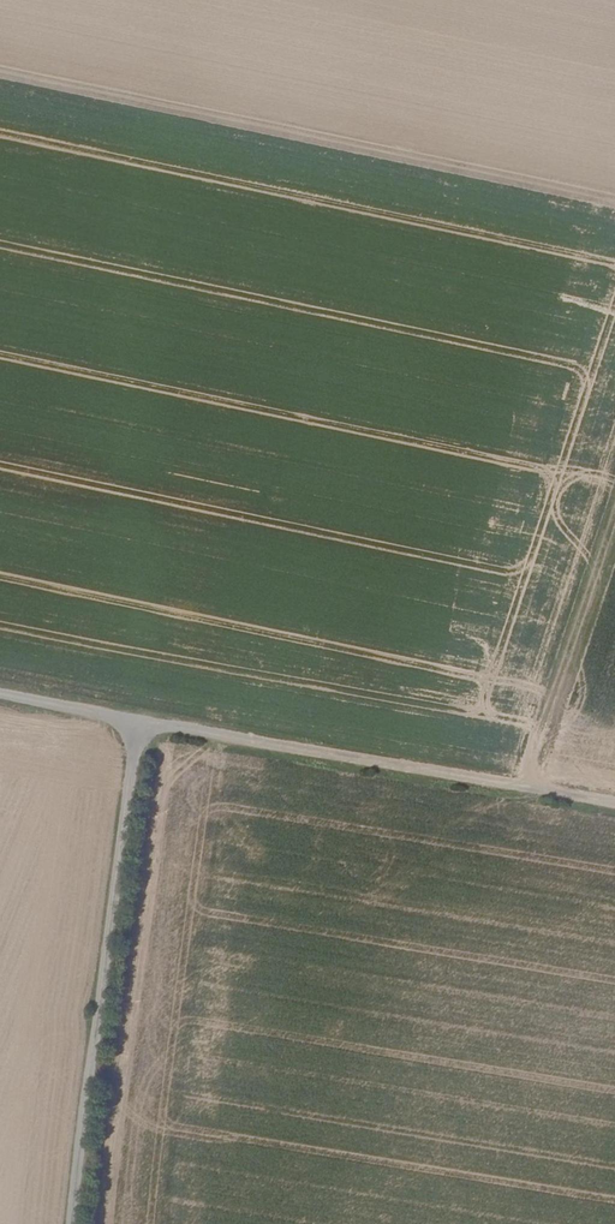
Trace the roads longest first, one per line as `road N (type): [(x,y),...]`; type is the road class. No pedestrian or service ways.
road 1 (track): [(614,804),(0,695)]
road 2 (track): [(82,1223),(145,726)]

